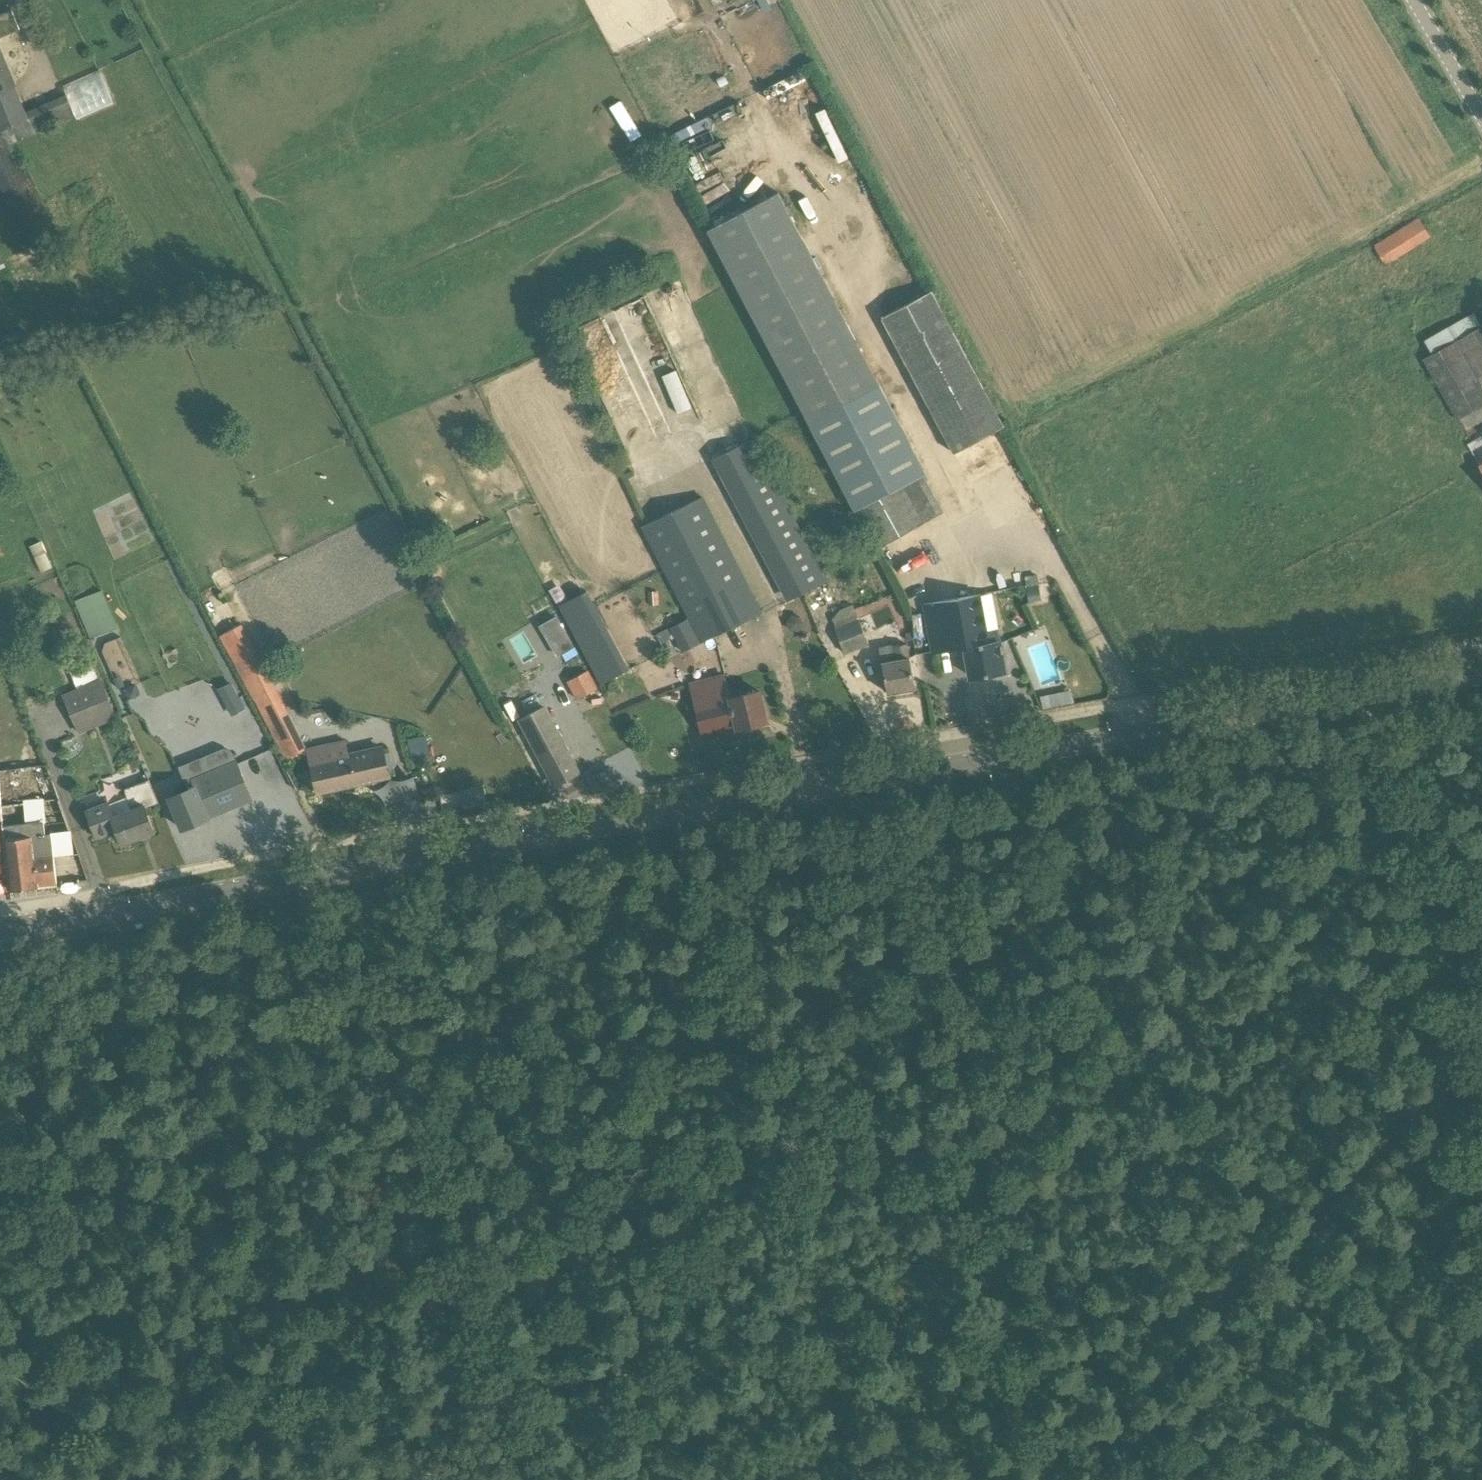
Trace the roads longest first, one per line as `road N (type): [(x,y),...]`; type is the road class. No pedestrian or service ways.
road 1 (tertiary): [(0,933),(1481,675)]
road 2 (unclassified): [(1481,123),(1410,0)]

